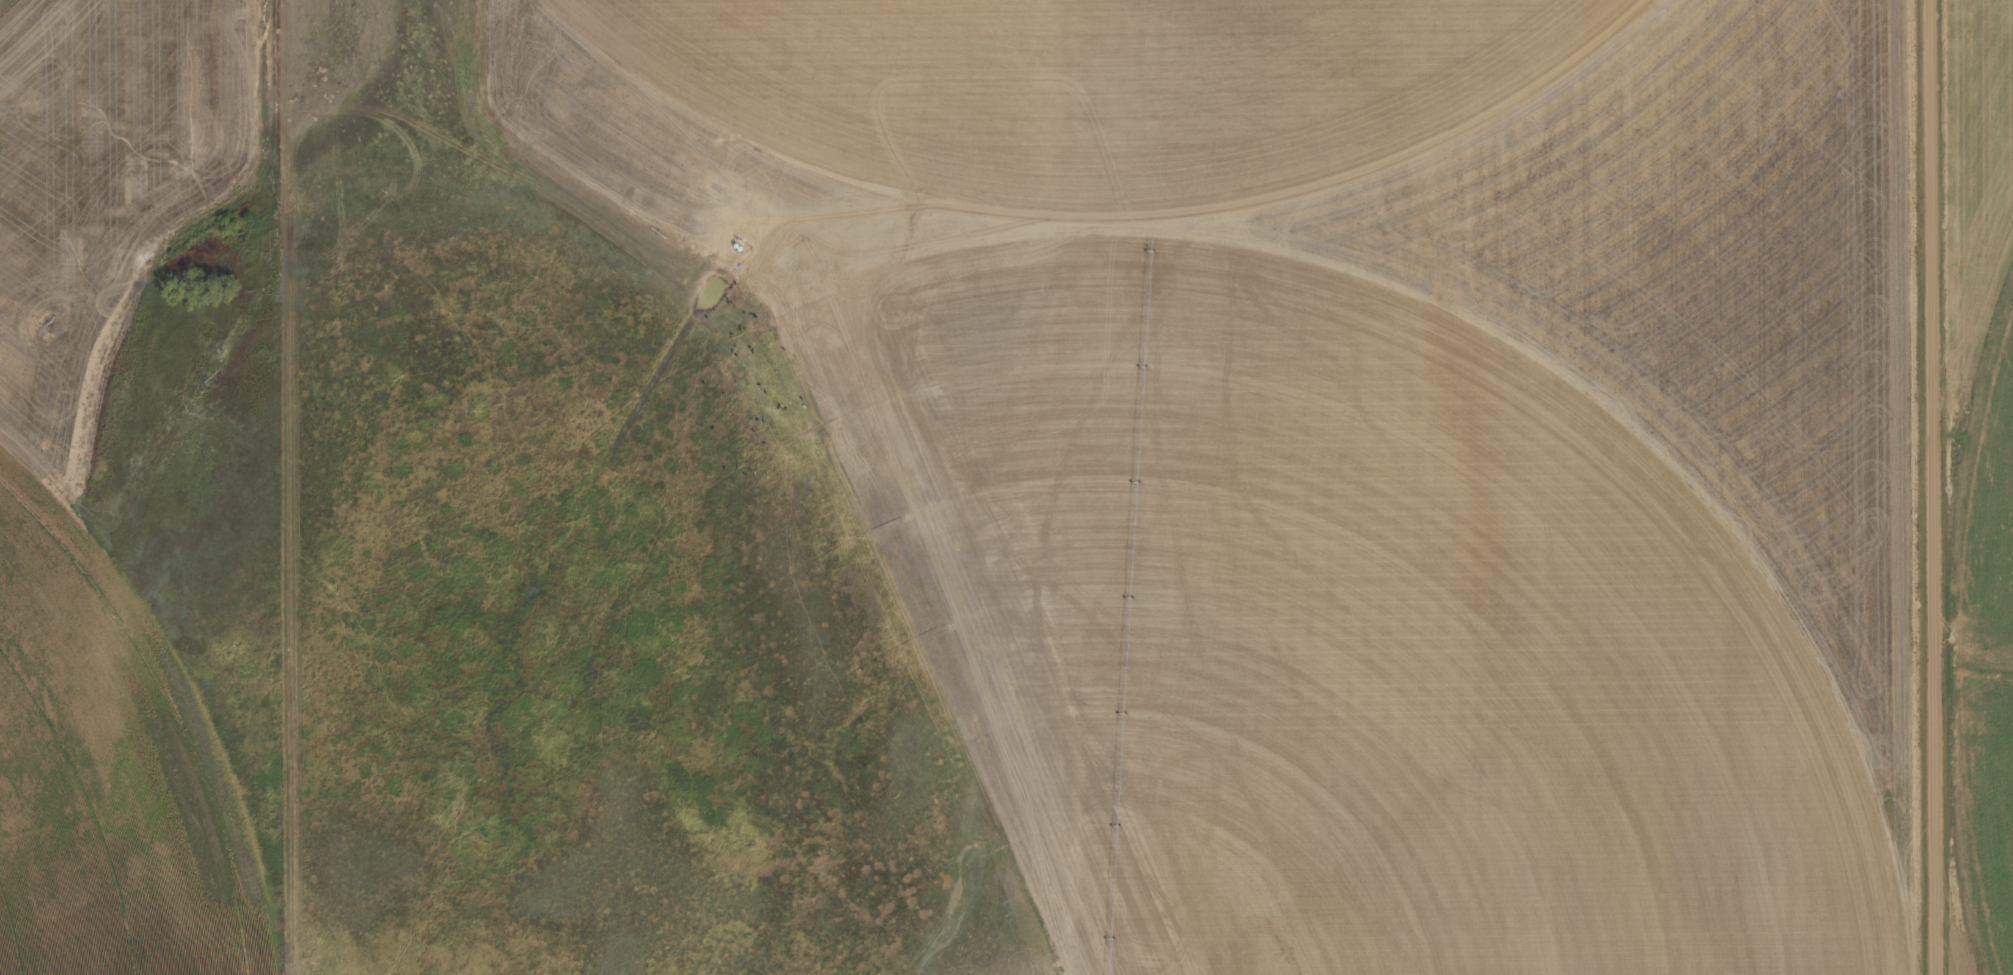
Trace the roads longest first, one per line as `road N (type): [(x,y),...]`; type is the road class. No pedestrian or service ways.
road 1 (residential): [(1934,974),(1929,0)]

